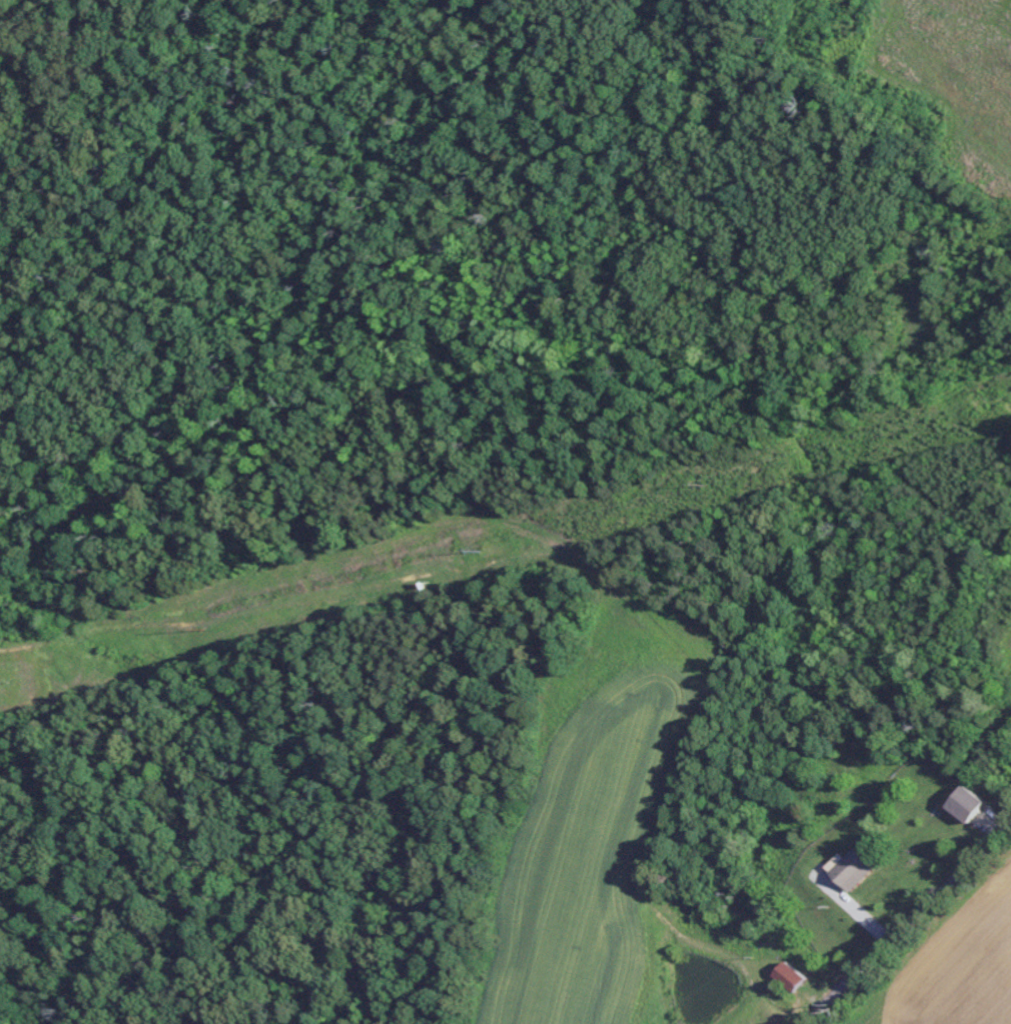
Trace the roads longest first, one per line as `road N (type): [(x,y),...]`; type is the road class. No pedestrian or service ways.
road 1 (residential): [(809,1023),(1010,827)]

